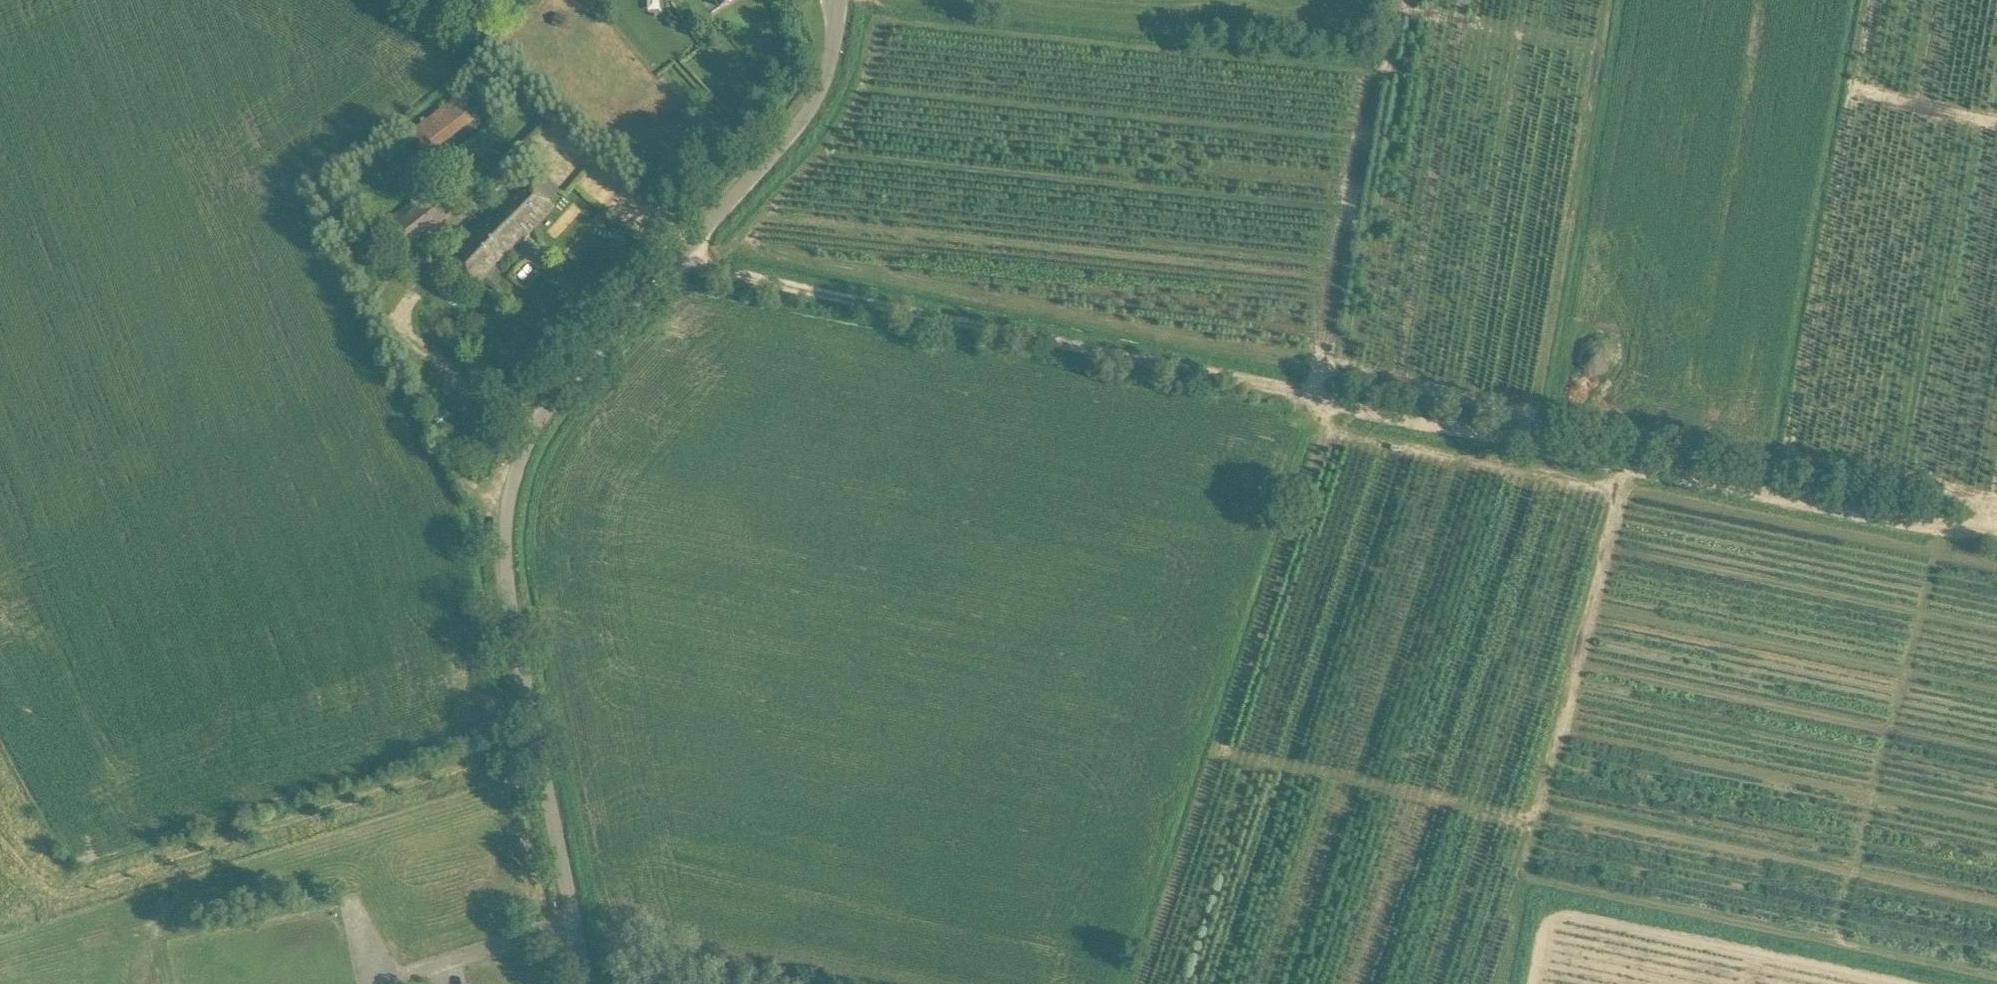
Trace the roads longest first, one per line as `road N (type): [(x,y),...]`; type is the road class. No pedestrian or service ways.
road 1 (track): [(1996,537),(1328,404),(714,271),(682,255)]
road 2 (unclassified): [(588,983),(508,588),(509,486),(533,426),(565,381),(809,111),(824,84),(840,0)]

